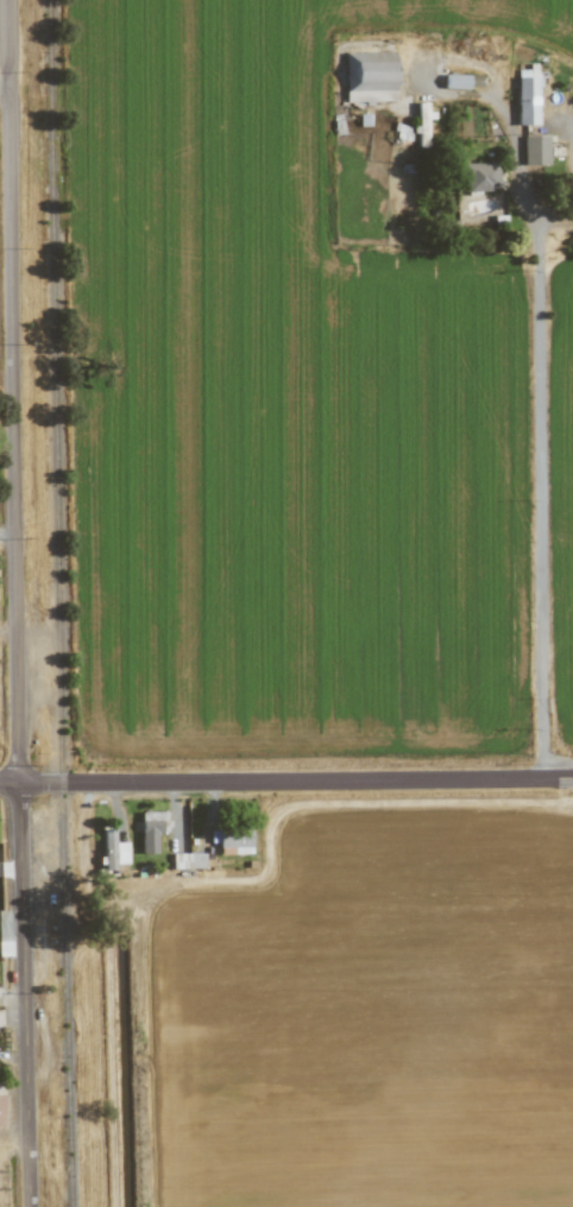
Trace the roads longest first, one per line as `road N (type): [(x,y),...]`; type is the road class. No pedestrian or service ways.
road 1 (residential): [(32,1206),(8,0)]
road 2 (tertiary): [(0,785),(572,778)]

